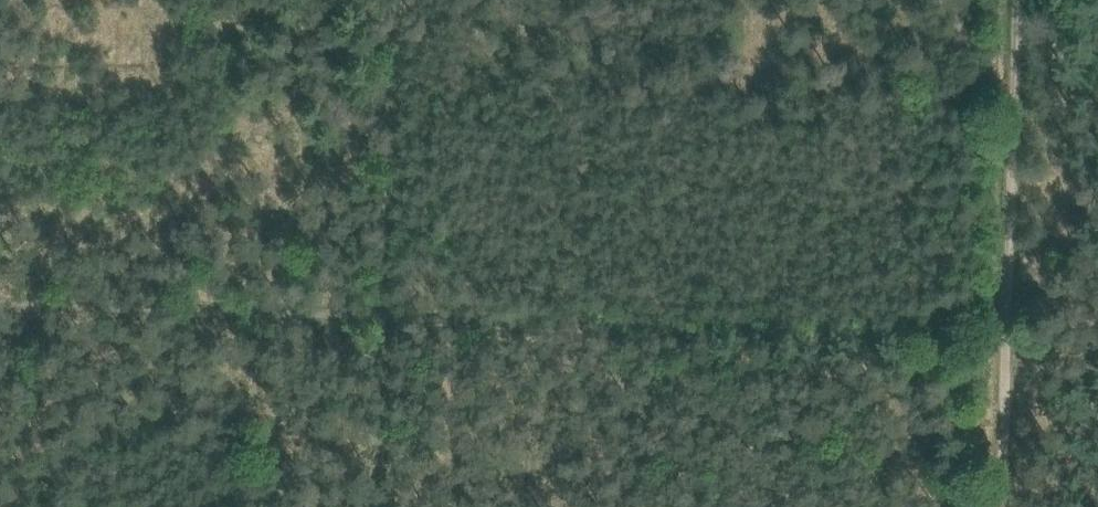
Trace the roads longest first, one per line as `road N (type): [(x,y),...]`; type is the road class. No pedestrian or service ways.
road 1 (track): [(1097,338),(0,298)]
road 2 (track): [(987,506),(1006,0)]
road 3 (track): [(379,506),(388,316)]

